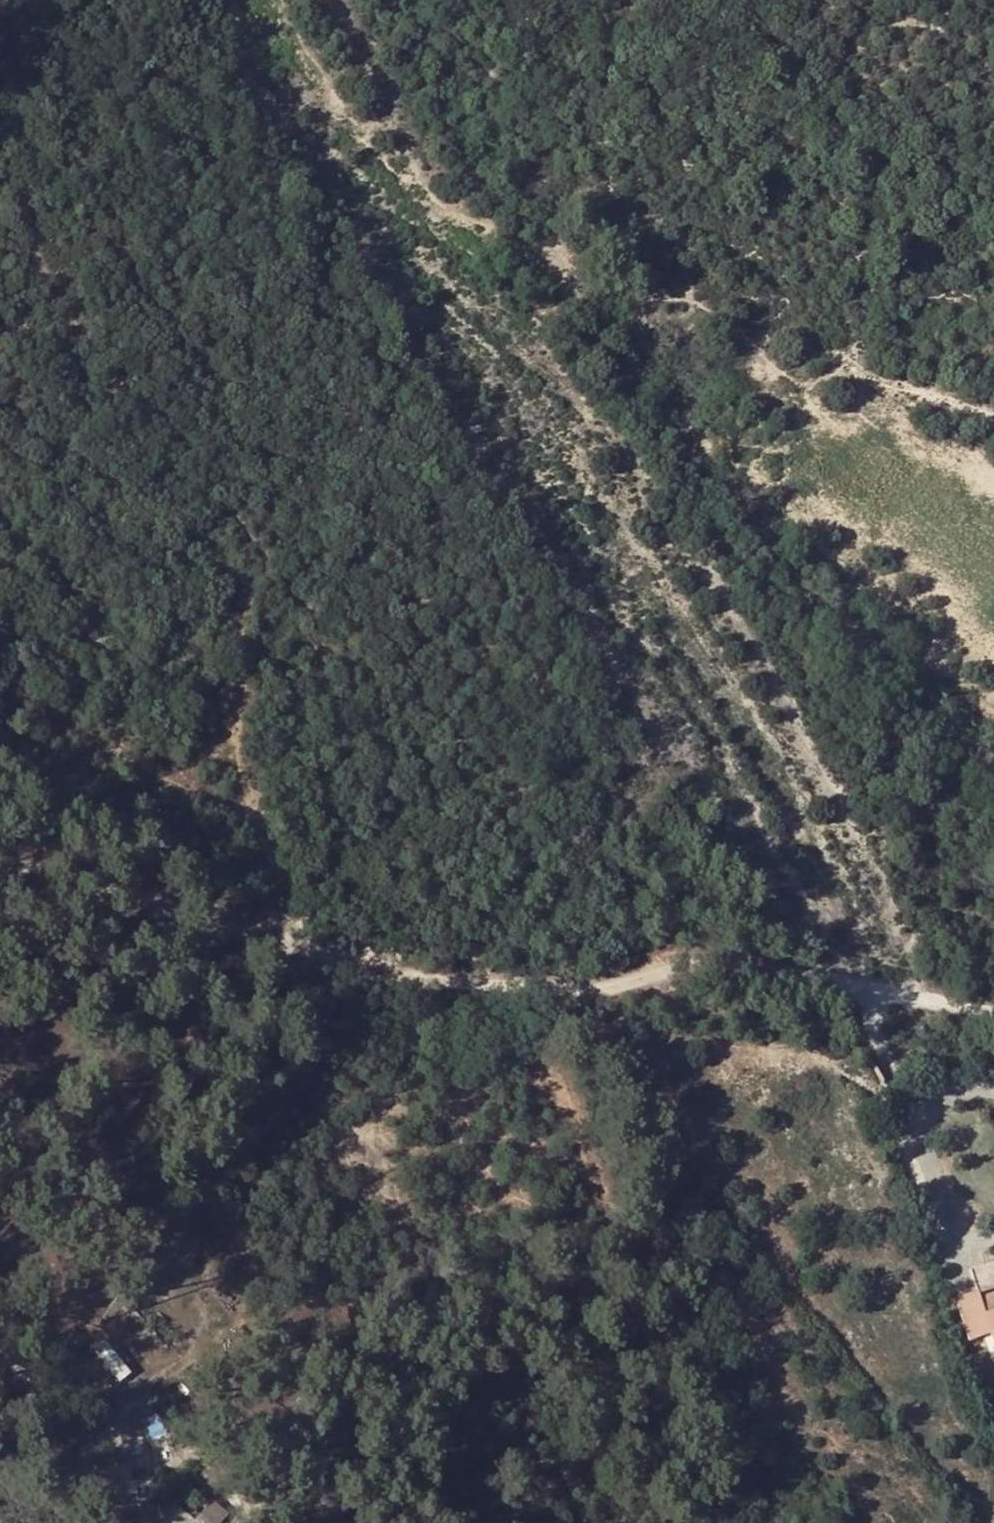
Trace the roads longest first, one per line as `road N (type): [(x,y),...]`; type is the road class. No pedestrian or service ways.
road 1 (track): [(0,866),(270,929),(494,1000),(689,963),(993,1008)]

